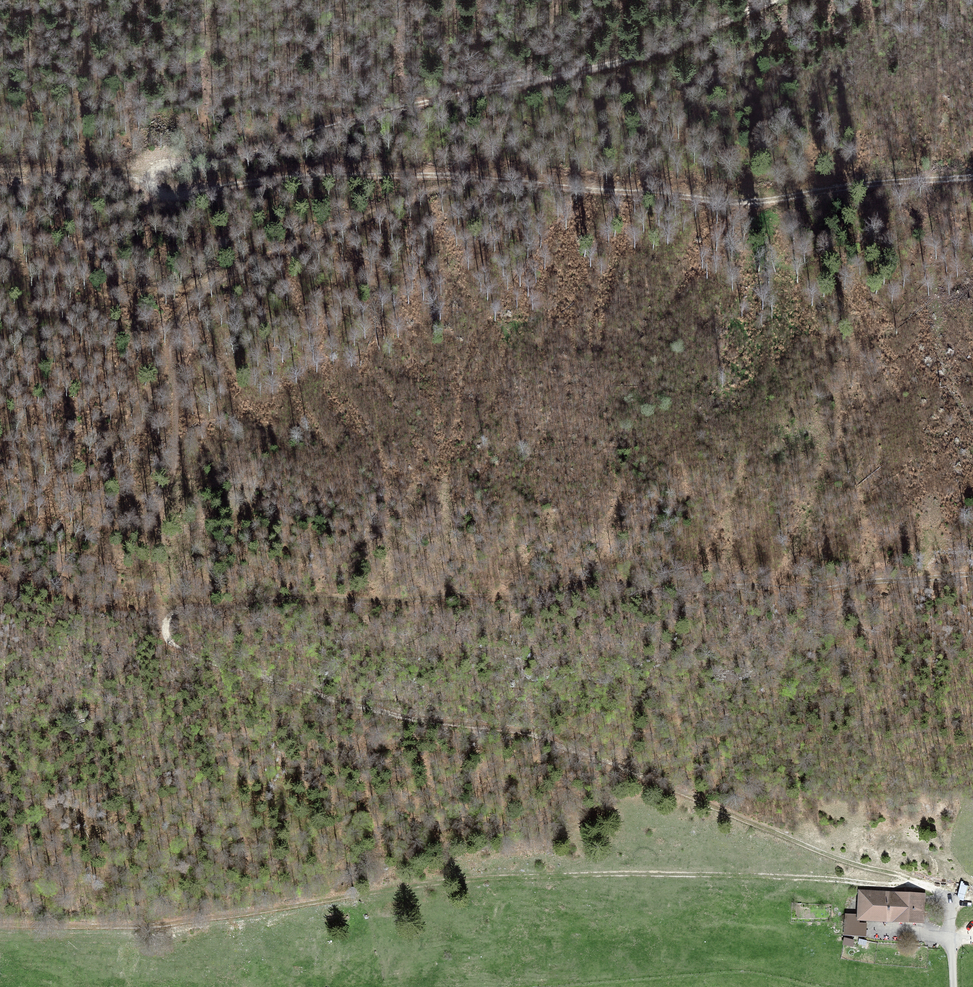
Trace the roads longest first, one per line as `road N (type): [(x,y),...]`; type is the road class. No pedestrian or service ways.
road 1 (track): [(0,926),(185,923),(417,883),(518,876),(914,882)]
road 2 (track): [(972,178),(754,201),(408,175),(276,179),(171,193),(151,187),(146,168)]
road 3 (track): [(972,574),(831,587),(318,597),(185,609),(166,621)]
road 4 (track): [(166,621),(176,646),(237,672),(397,716),(549,741),(914,882)]
road 5 (track): [(146,168),(266,149),(436,99),(600,66),(774,0)]
road 6 (track): [(474,177),(192,292),(170,342),(174,464),(161,505),(166,621)]
road 7 (track): [(146,168),(0,176)]

